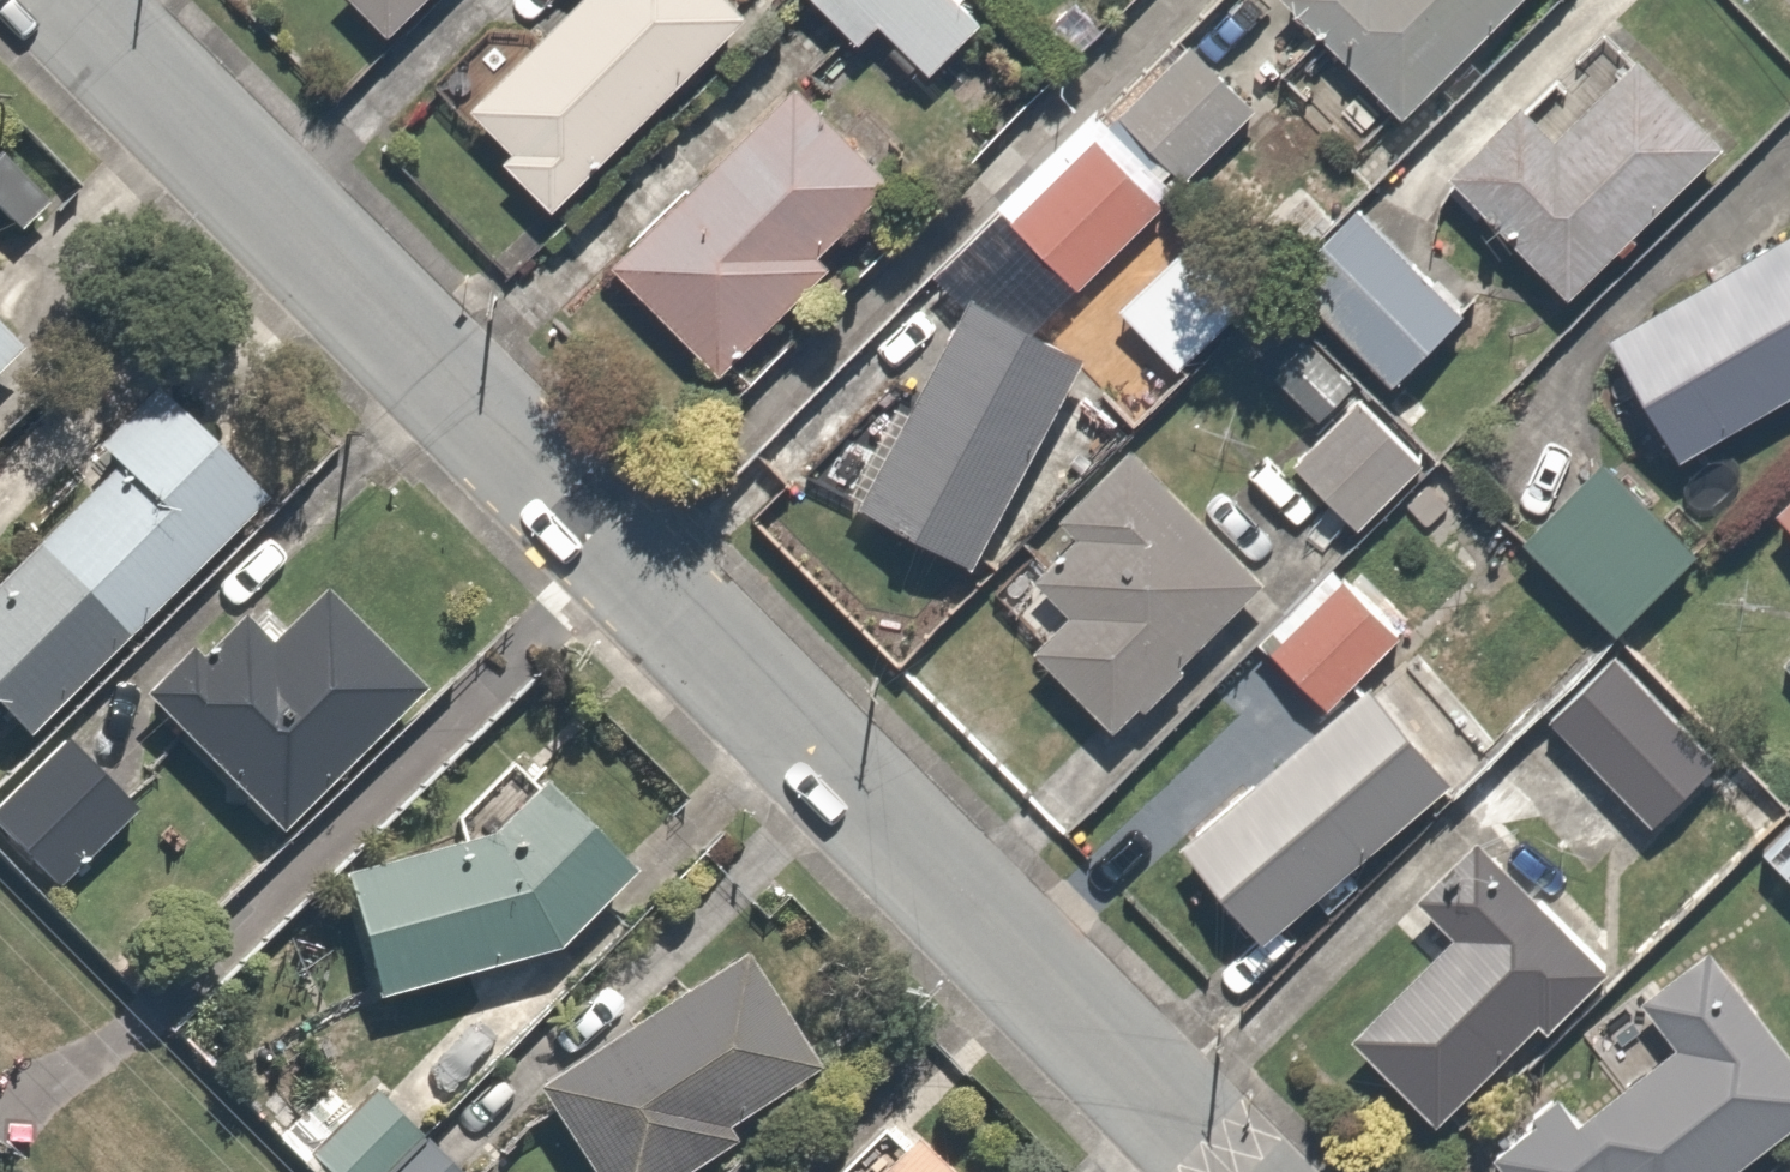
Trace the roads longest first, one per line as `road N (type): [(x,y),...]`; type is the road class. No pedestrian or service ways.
road 1 (residential): [(47,0),(1234,1171)]

